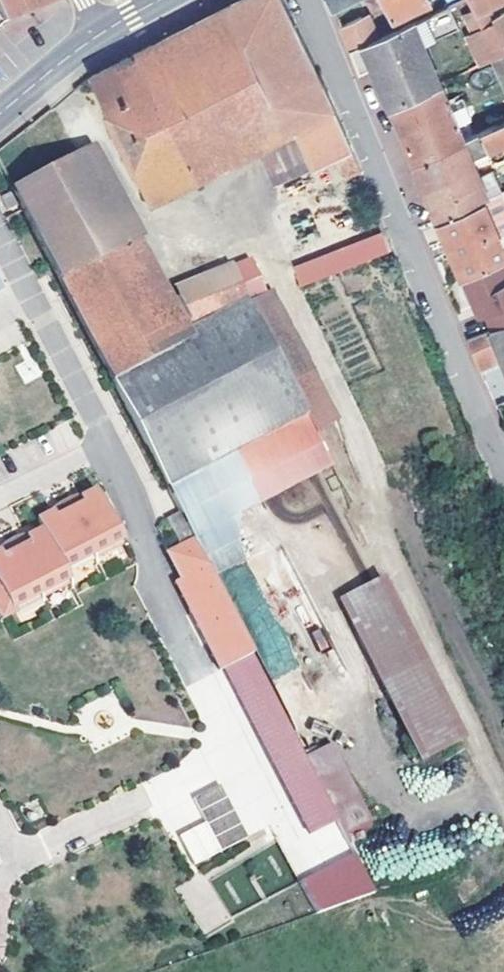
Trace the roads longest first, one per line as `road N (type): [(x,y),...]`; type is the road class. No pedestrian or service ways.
road 1 (residential): [(0,840),(19,852),(40,846),(197,776),(220,746),(214,708),(106,446)]
road 2 (residential): [(503,473),(304,0)]
road 3 (residential): [(106,446),(0,239)]
road 4 (secondary): [(0,118),(100,32)]

